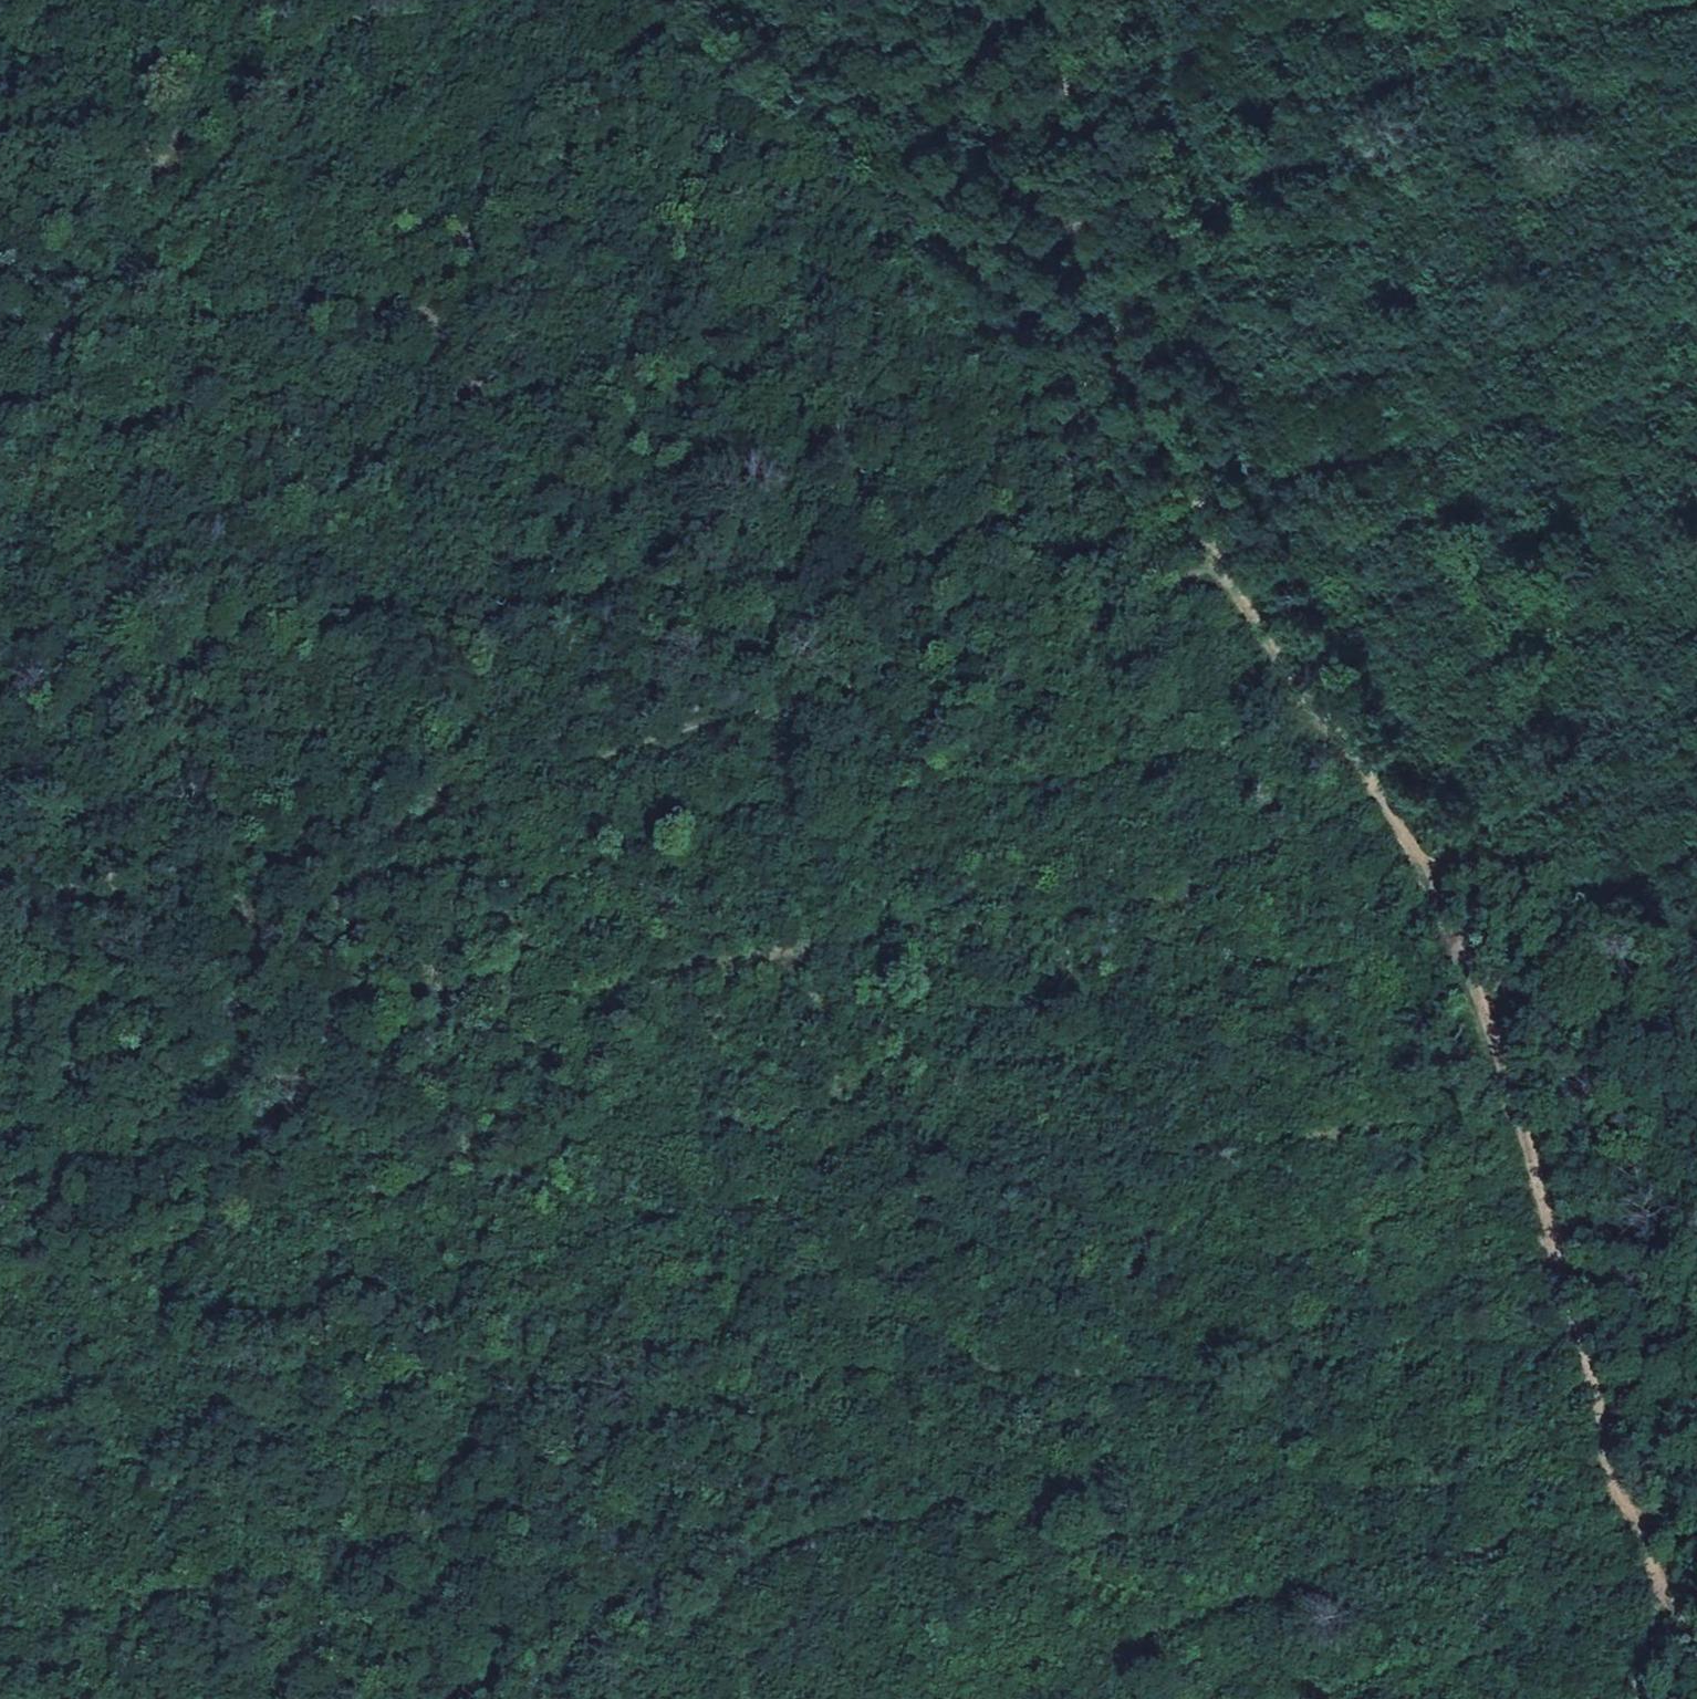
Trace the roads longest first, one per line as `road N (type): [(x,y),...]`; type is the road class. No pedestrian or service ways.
road 1 (track): [(1068,0),(1088,155),(1294,703),(1463,971),(1550,1267),(1665,1594),(1696,1659)]
road 2 (track): [(0,468),(98,299),(302,88),(372,0)]

